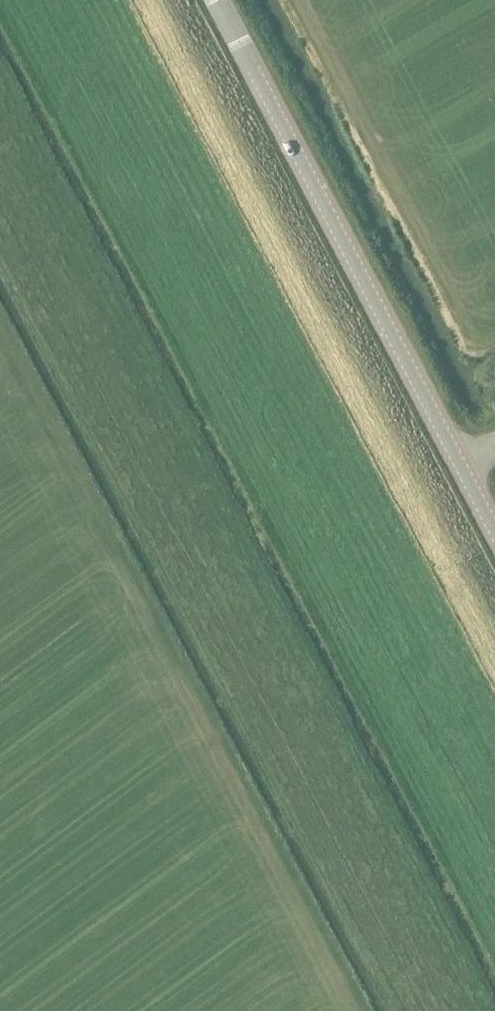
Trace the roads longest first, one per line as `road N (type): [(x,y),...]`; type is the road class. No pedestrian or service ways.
road 1 (tertiary): [(494,531),(213,0)]

